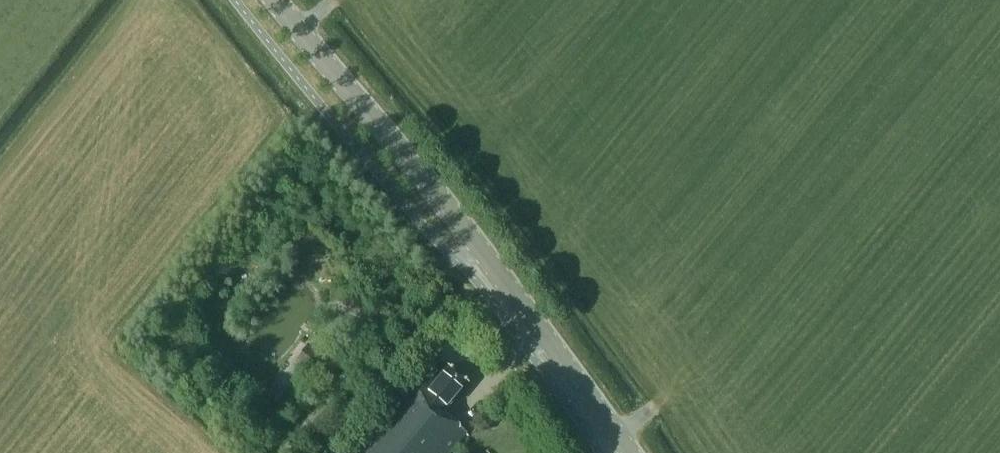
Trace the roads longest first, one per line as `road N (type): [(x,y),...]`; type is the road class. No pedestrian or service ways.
road 1 (secondary): [(629,452),(275,0)]

